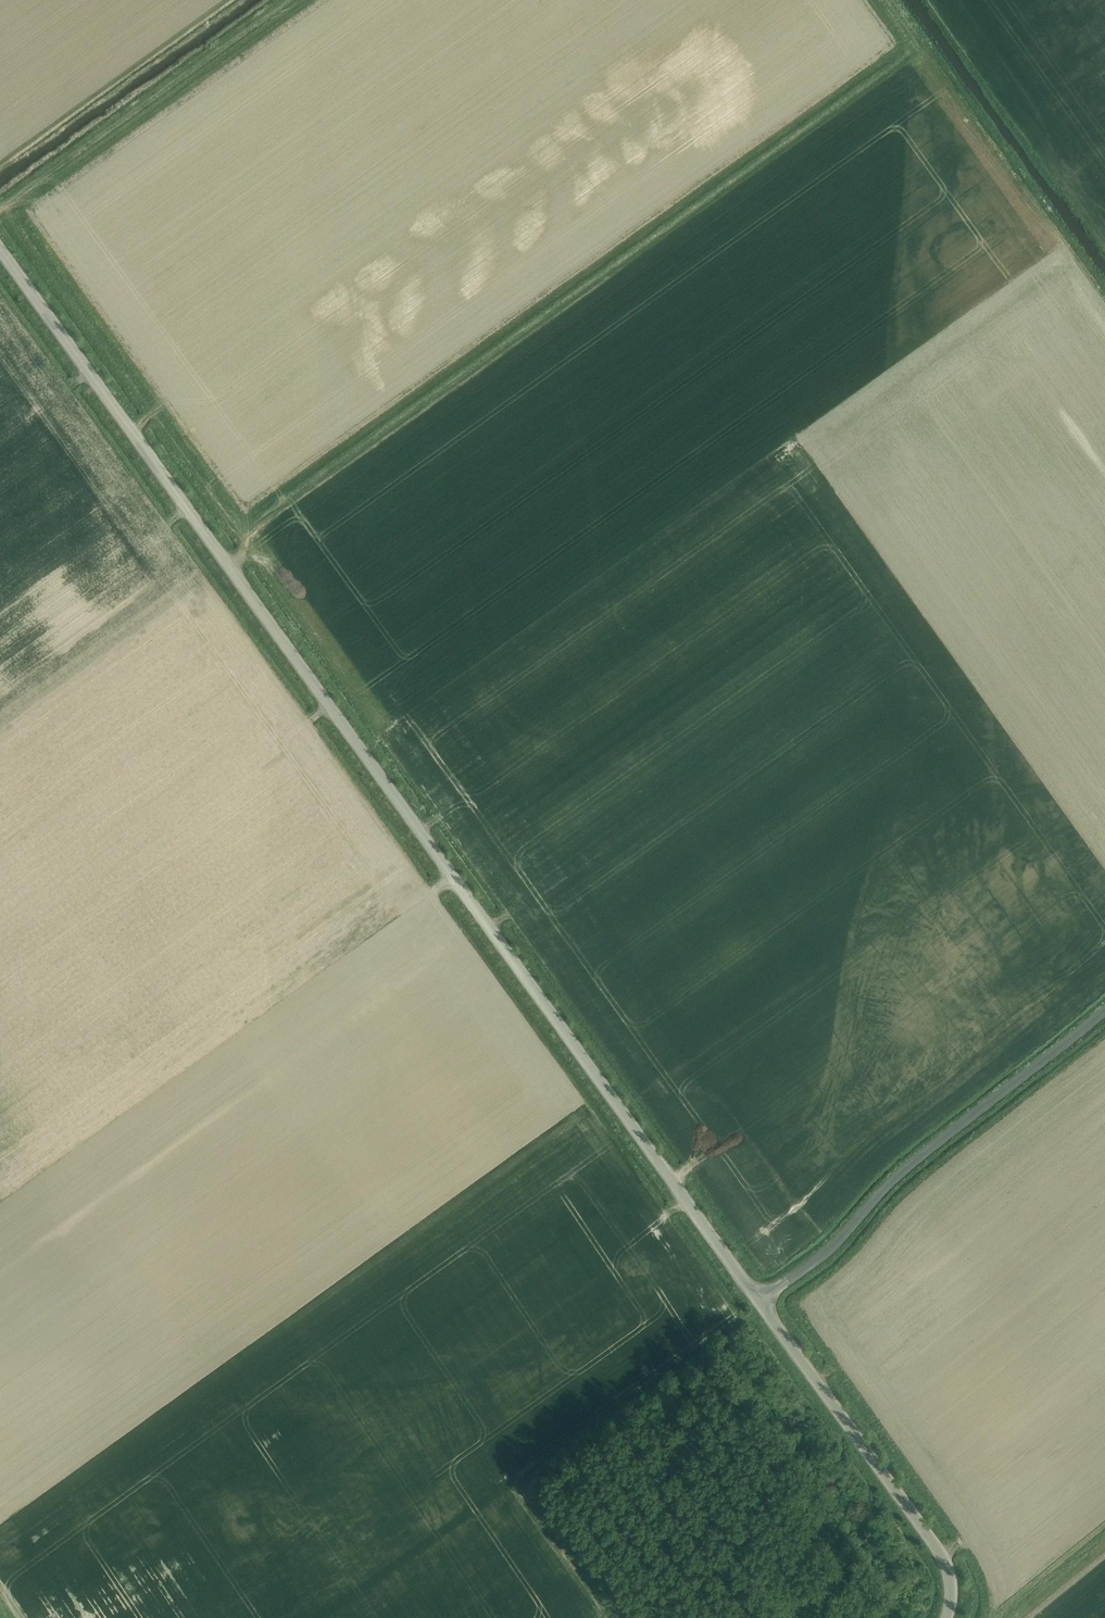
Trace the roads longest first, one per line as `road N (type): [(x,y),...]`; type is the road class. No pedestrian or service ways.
road 1 (tertiary): [(759,1300),(0,251)]
road 2 (unclassified): [(759,1300),(836,1245),(898,1176),(1104,1011)]
road 3 (tertiary): [(946,1617),(951,1586),(941,1553),(759,1300)]

